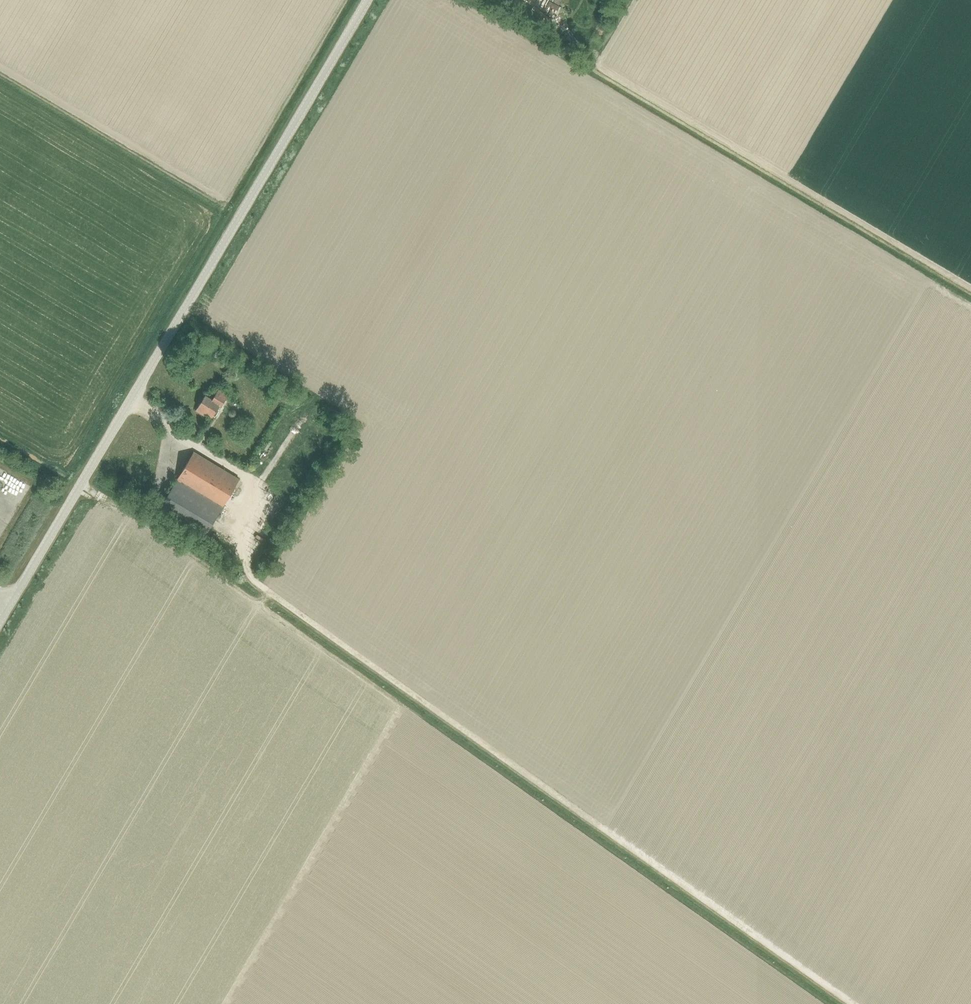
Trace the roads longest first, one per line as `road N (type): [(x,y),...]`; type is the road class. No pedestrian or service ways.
road 1 (unclassified): [(0,620),(368,0)]

